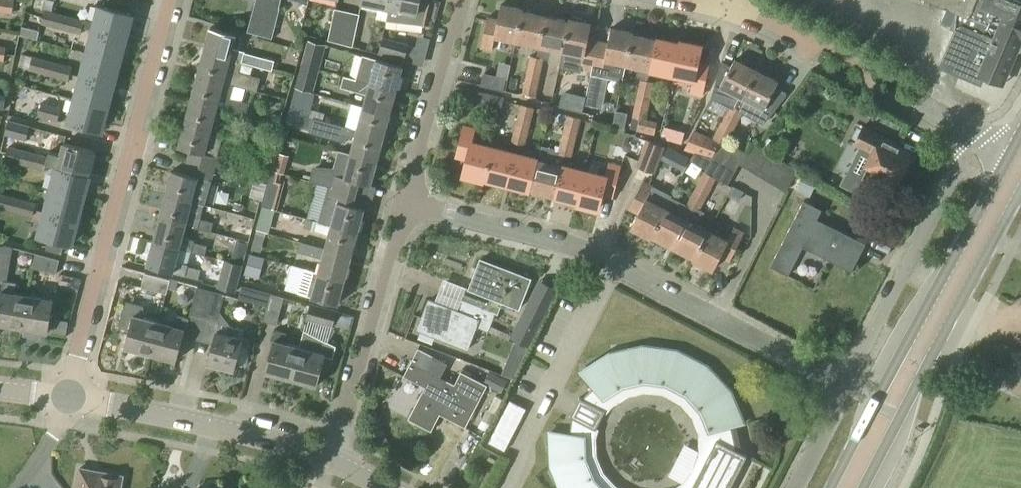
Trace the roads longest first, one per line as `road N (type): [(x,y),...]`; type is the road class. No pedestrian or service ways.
road 1 (residential): [(807,366),(614,266),(410,204)]
road 2 (residential): [(67,400),(174,0)]
road 3 (secondary): [(1006,156),(829,487)]
road 4 (secondary): [(863,487),(1020,191)]
road 5 (secondary): [(330,460),(191,421),(67,400)]
road 6 (residential): [(330,460),(410,204)]
road 7 (residential): [(410,204),(461,0)]

